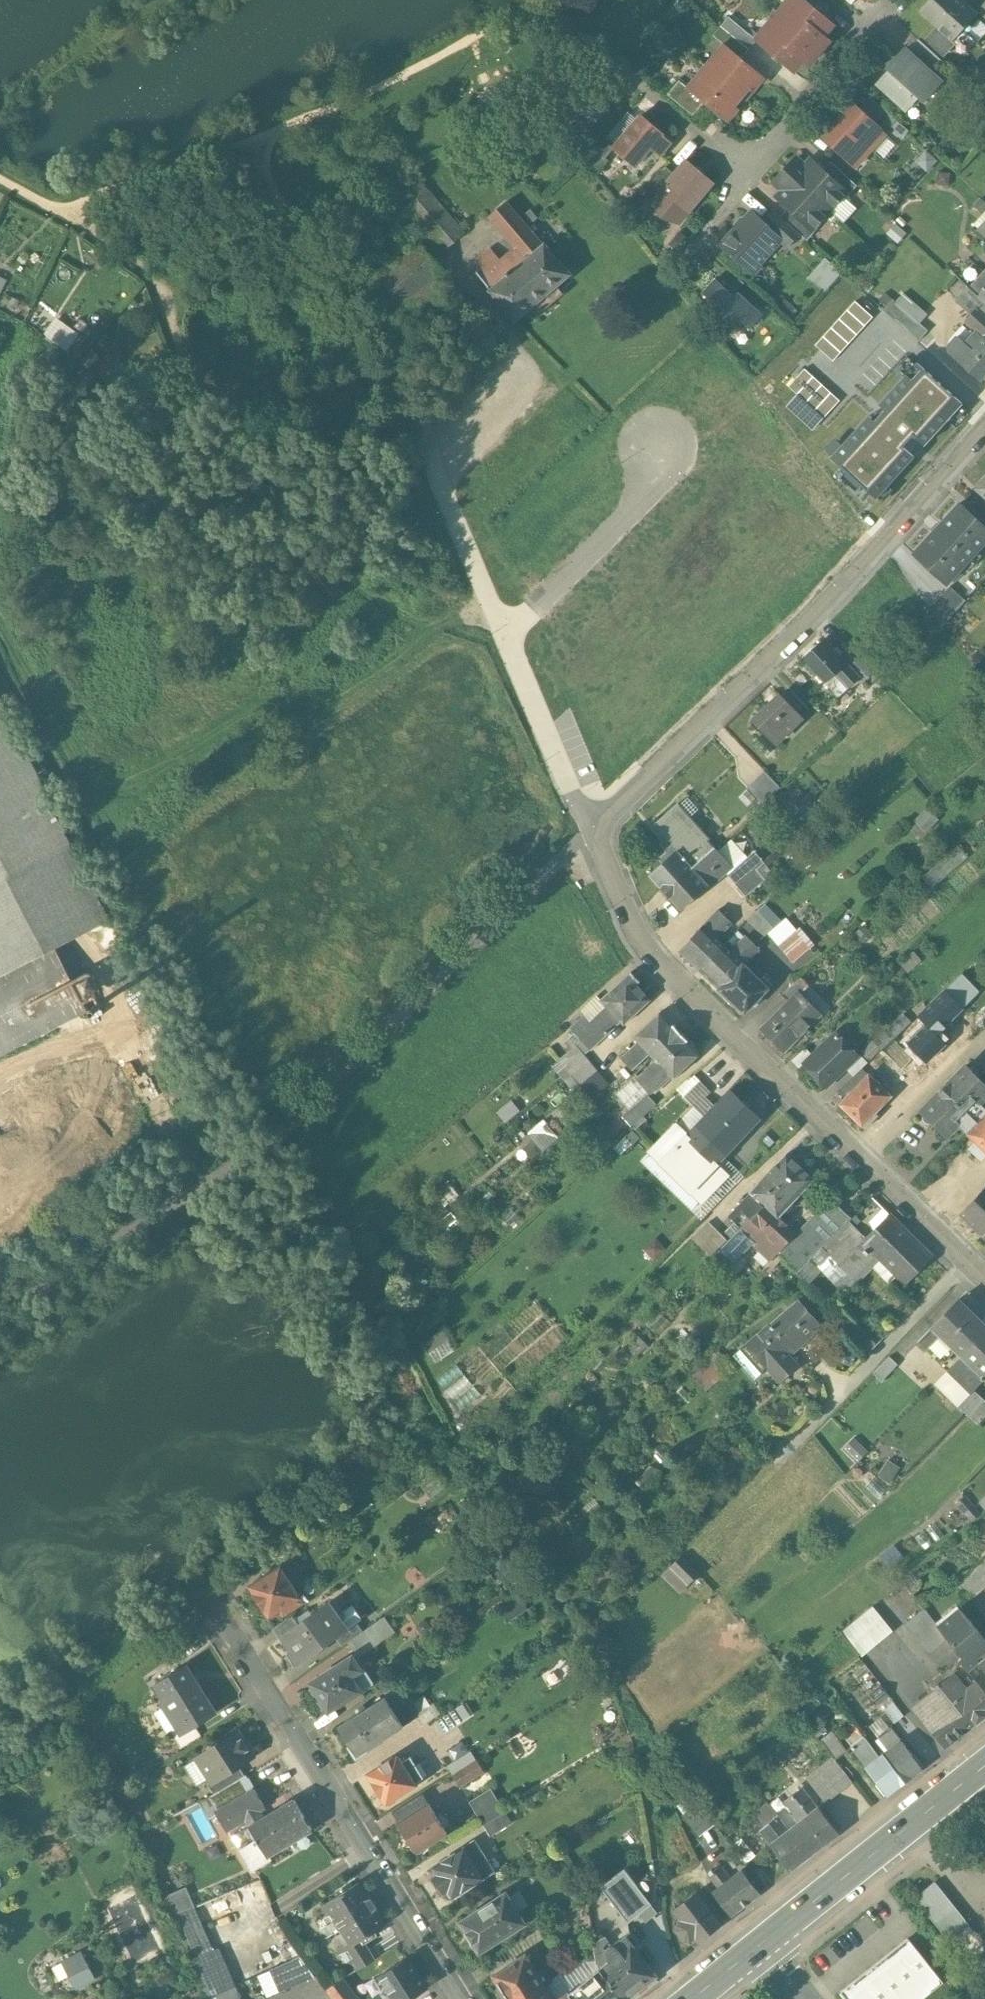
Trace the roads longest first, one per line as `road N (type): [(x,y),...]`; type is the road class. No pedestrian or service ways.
road 1 (residential): [(984,1266),(659,960),(594,827)]
road 2 (residential): [(594,827),(889,544),(984,433)]
road 3 (residential): [(221,1619),(459,1998)]
road 4 (primary): [(762,1946),(984,1764)]
road 5 (residential): [(720,202),(901,0)]
road 6 (residential): [(507,632),(682,456)]
road 7 (residential): [(414,425),(507,632)]
road 8 (residential): [(507,632),(594,827)]

